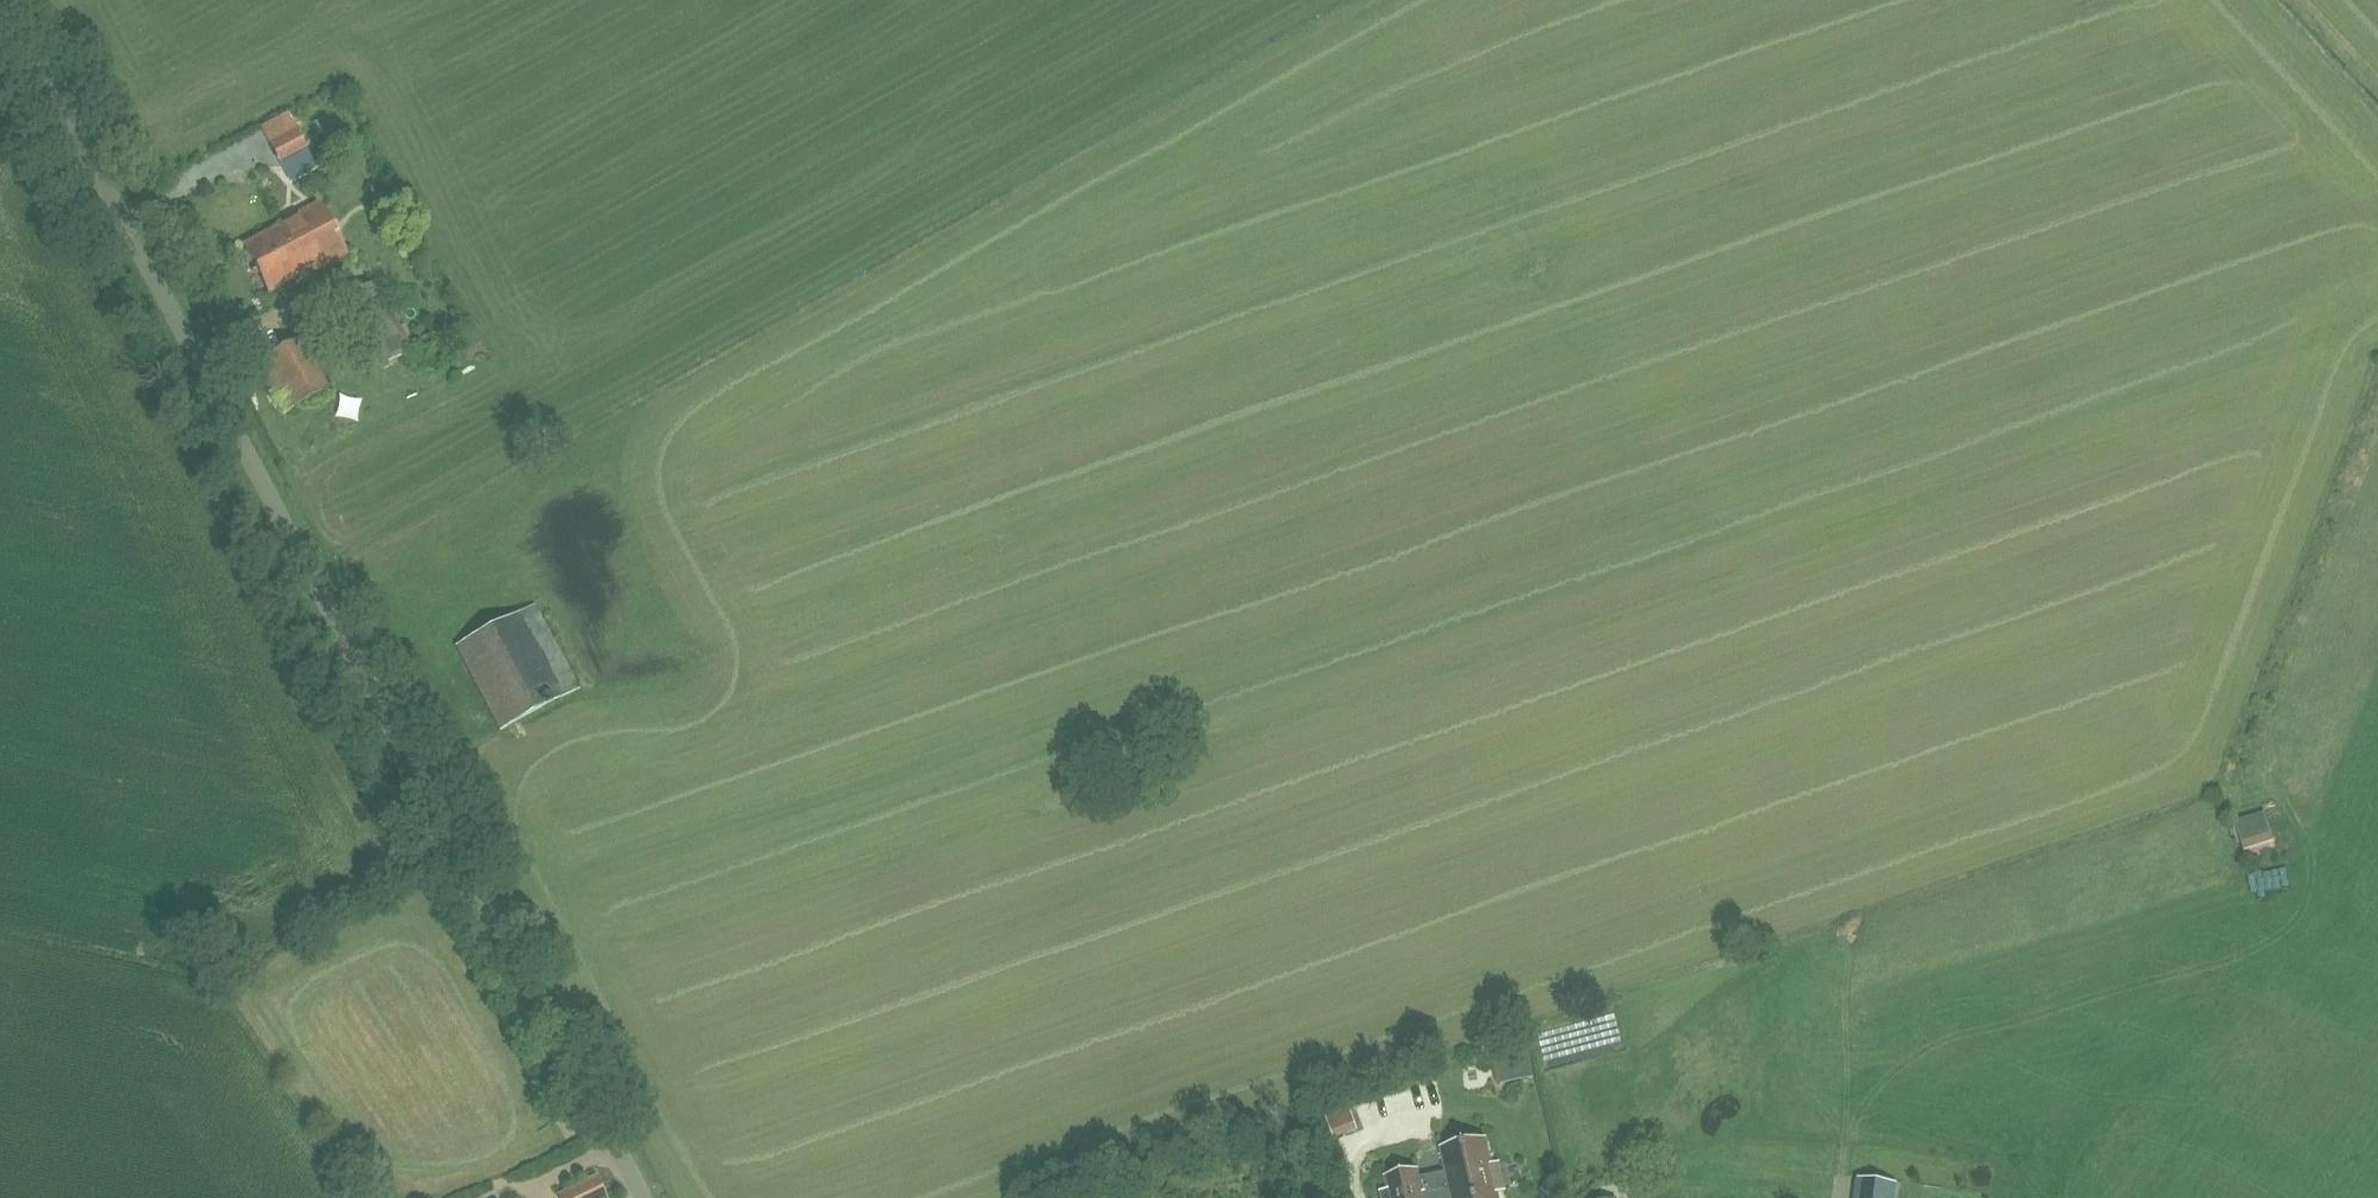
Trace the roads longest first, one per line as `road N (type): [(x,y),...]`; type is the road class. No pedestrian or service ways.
road 1 (unclassified): [(642,1197),(8,0)]

